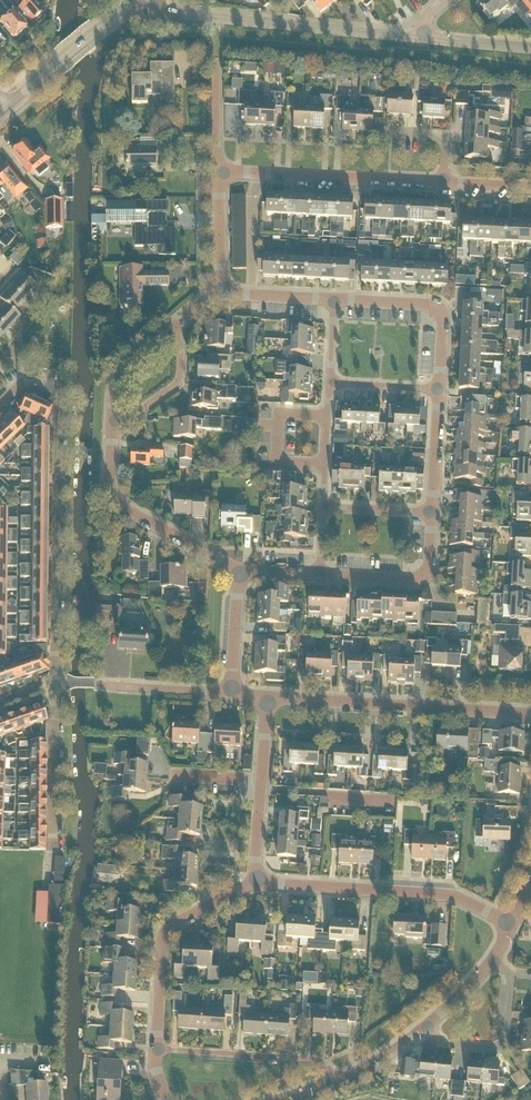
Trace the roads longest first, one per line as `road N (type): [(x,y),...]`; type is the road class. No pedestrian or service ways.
road 1 (residential): [(239,571),(123,509),(110,481),(122,375),(221,294)]
road 2 (residential): [(530,188),(219,172)]
road 3 (residential): [(281,1099),(354,1075),(425,1027),(492,962),(513,925)]
road 4 (residential): [(55,684),(58,387)]
road 5 (tertiary): [(423,39),(173,15),(153,0)]
road 6 (residential): [(166,1099),(156,1062),(164,936),(254,883)]
road 7 (residential): [(513,925),(451,895),(254,883)]
road 8 (unclassified): [(530,714),(268,697)]
road 9 (residential): [(439,389),(443,321),(437,307),(334,300)]
road 10 (tertiary): [(5,107),(136,0)]
road 11 (residential): [(320,575),(419,579),(429,567),(433,513)]
road 12 (residential): [(53,848),(55,684)]
road 13 (unclassified): [(231,695),(100,685)]
road 14 (residential): [(231,695),(239,571)]
road 15 (residential): [(323,507),(330,383)]
road 16 (residential): [(433,513),(439,389)]
road 17 (residential): [(221,294),(219,172)]

